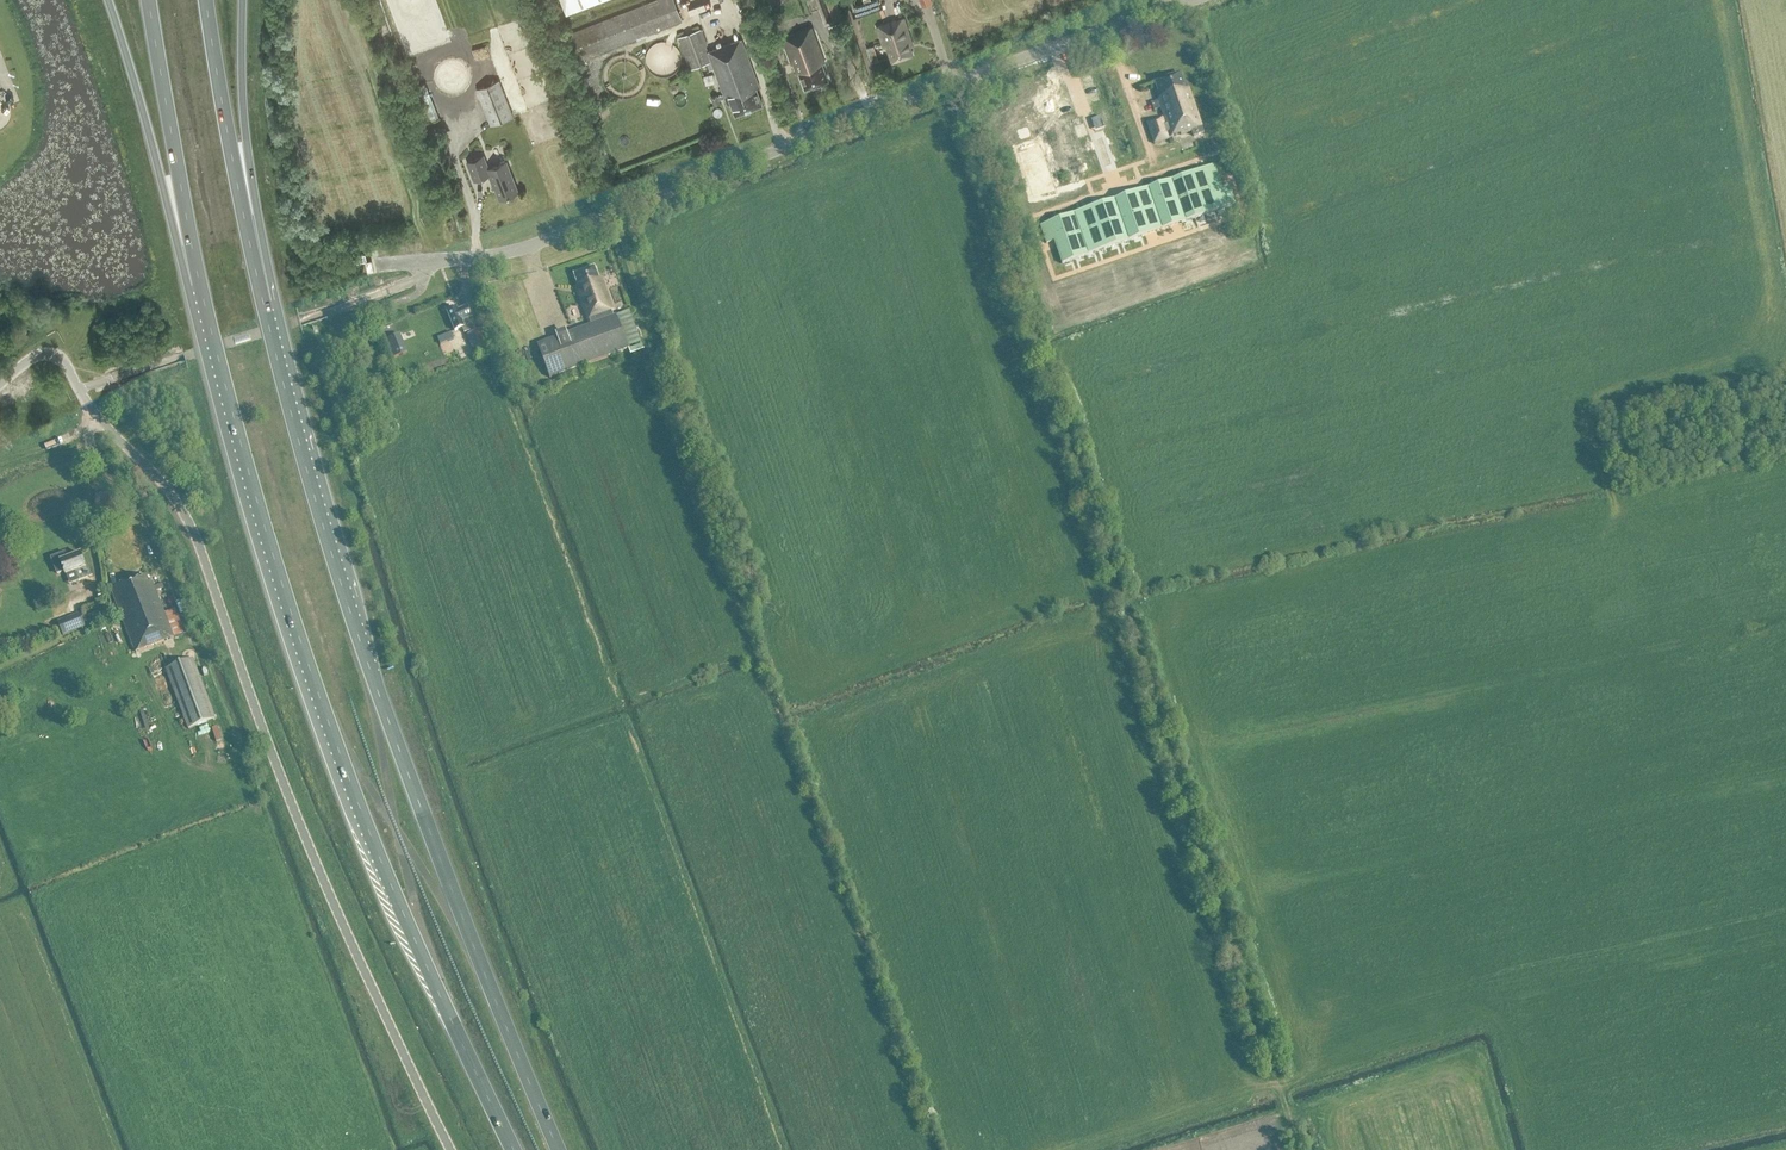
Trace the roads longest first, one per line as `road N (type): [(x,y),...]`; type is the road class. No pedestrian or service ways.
road 1 (unclassified): [(451,1149),(315,860),(180,508),(92,415),(61,360),(30,360),(0,385)]
road 2 (trunk): [(202,294),(254,491),(342,762),(514,1149)]
road 3 (trunk): [(559,1149),(369,665),(263,300)]
road 4 (unclassified): [(428,262),(530,248),(1196,0)]
road 5 (trunk): [(108,0),(202,294)]
road 6 (trunk): [(263,300),(207,0)]
road 7 (trunk): [(263,300),(243,99),(243,0)]
road 8 (trunk): [(147,0),(202,294)]
road 9 (track): [(92,415),(91,446),(147,527),(188,630)]
road 10 (track): [(99,462),(88,518),(95,587)]

